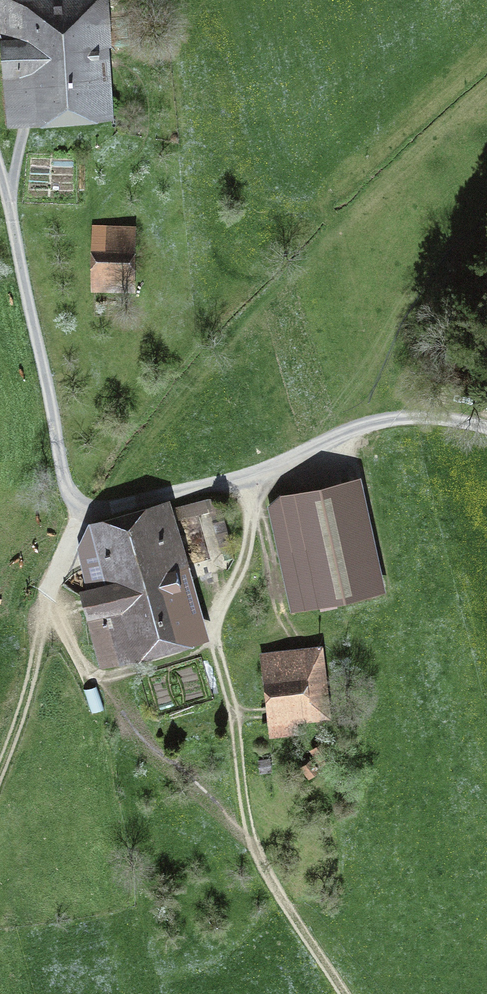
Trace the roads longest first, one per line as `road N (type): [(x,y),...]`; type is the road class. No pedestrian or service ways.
road 1 (track): [(486,428),(414,419),(356,431),(239,479),(109,510),(85,507),(62,476),(0,173)]
road 2 (track): [(212,632),(232,709),(250,838),(345,993)]
road 3 (track): [(47,599),(69,645),(97,675),(200,648),(249,546),(250,475)]
road 4 (track): [(0,769),(33,676),(55,572),(85,507)]
road 5 (track): [(251,502),(281,613),(297,642)]

